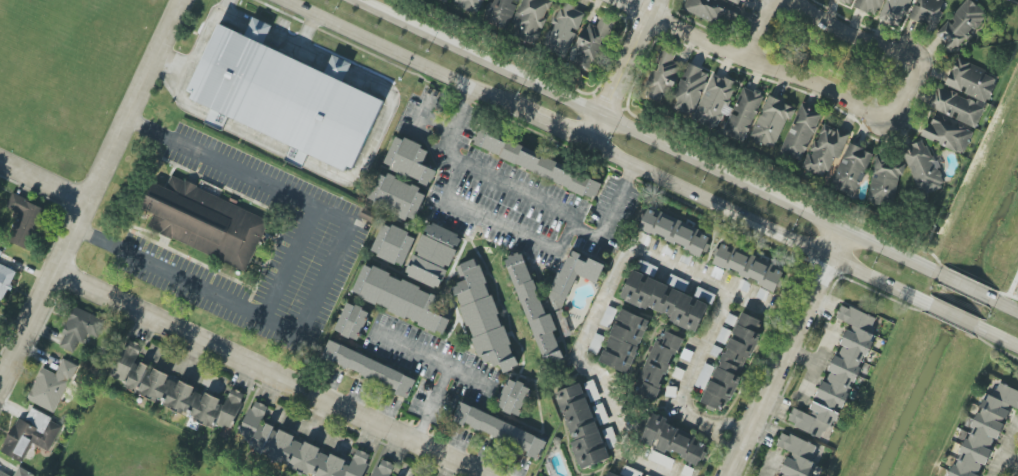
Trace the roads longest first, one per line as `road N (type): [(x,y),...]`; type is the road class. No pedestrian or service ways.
road 1 (secondary): [(931,270),(356,0)]
road 2 (residential): [(57,271),(485,475)]
road 3 (residential): [(0,381),(180,0)]
road 4 (residential): [(620,0),(893,125),(922,63),(903,55)]
road 5 (secondary): [(582,141),(920,300)]
road 6 (secondary): [(283,0),(531,117)]
road 7 (residential): [(728,475),(844,228)]
road 8 (residential): [(658,0),(582,141)]
road 9 (residential): [(903,55),(785,0)]

